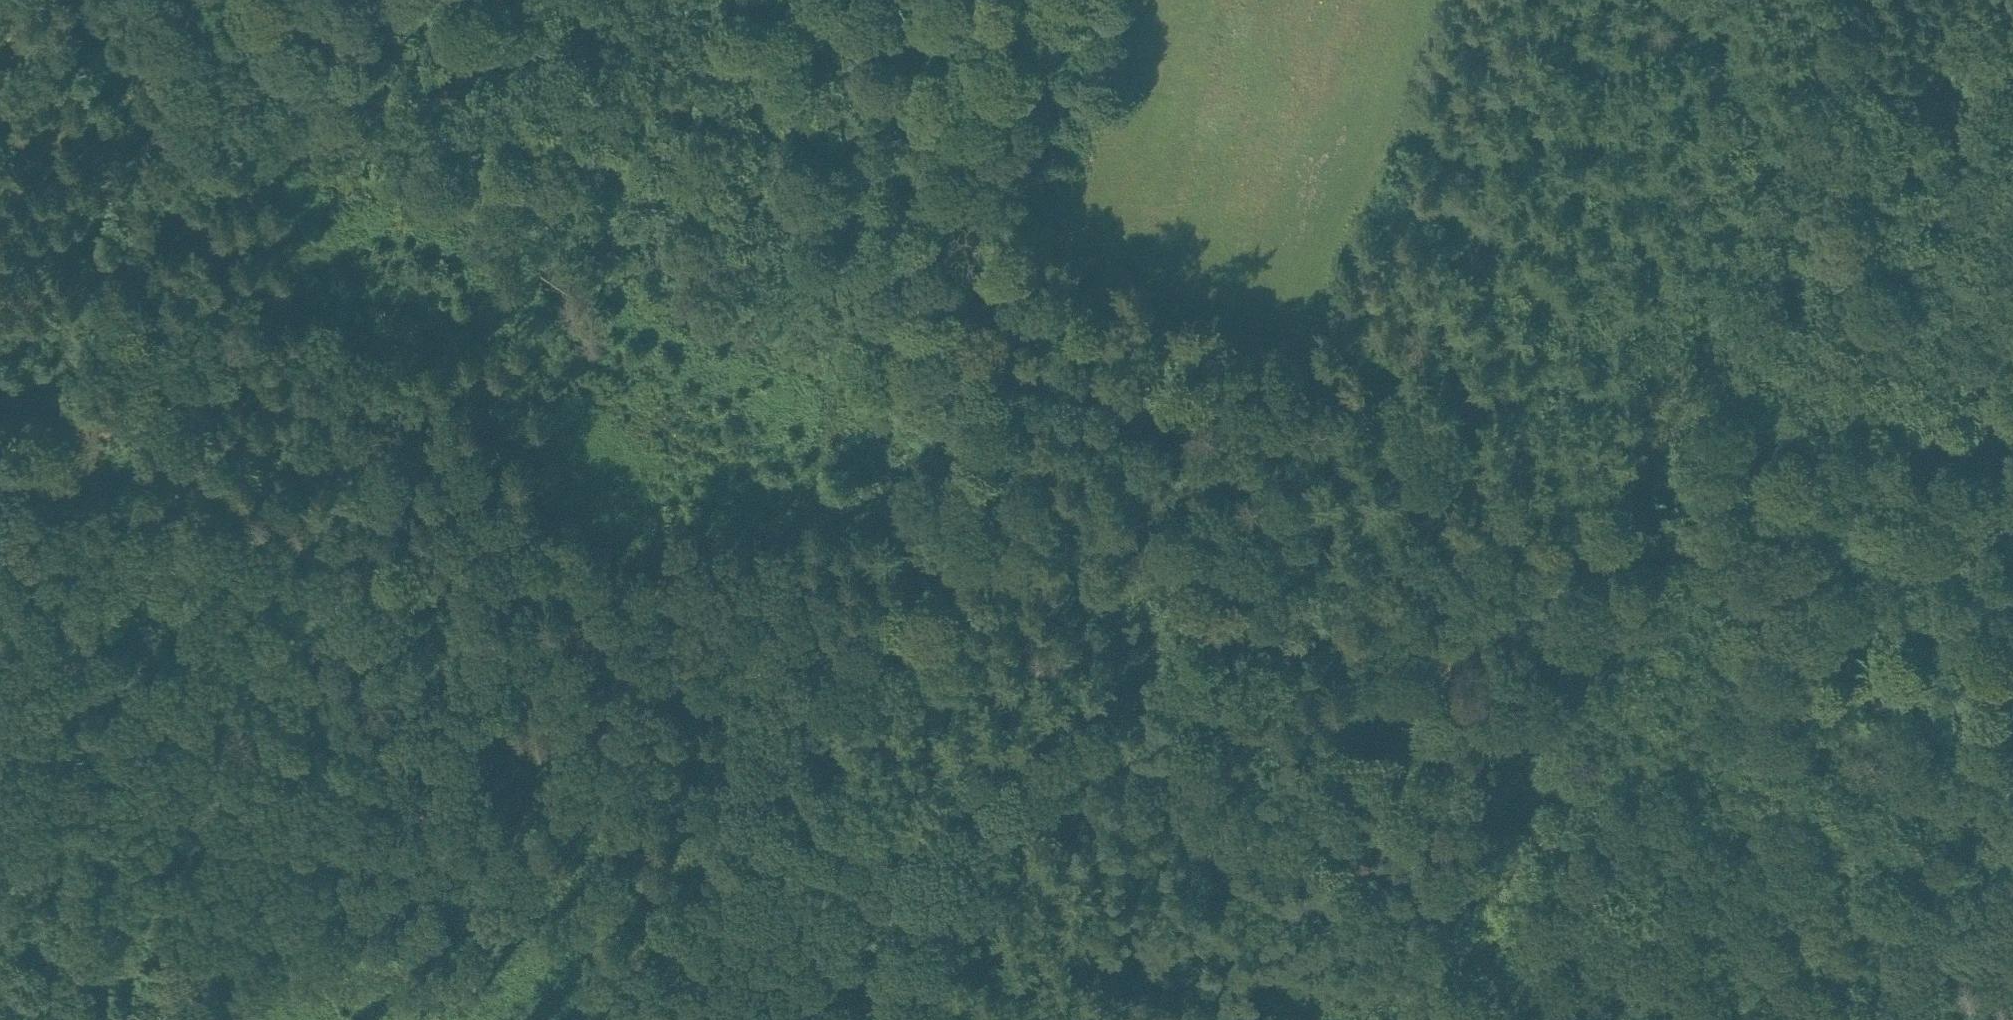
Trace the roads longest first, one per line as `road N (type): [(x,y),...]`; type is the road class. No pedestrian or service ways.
road 1 (track): [(1425,1019),(1832,0)]
road 2 (track): [(0,517),(207,0)]

